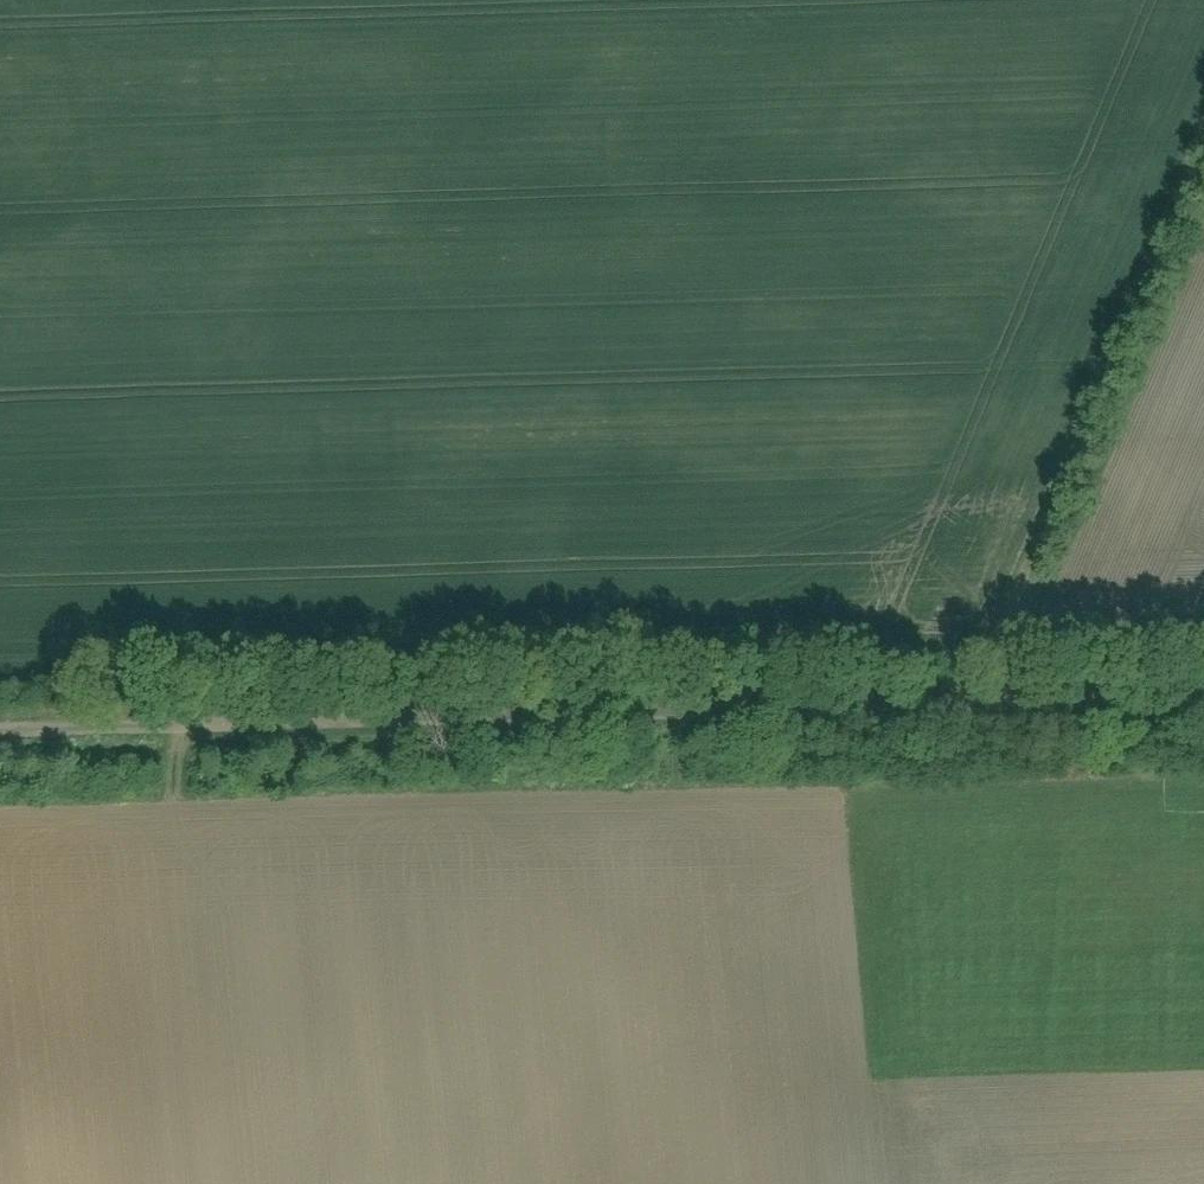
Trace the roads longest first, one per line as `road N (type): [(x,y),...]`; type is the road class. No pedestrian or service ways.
road 1 (unclassified): [(1203,697),(0,723)]

